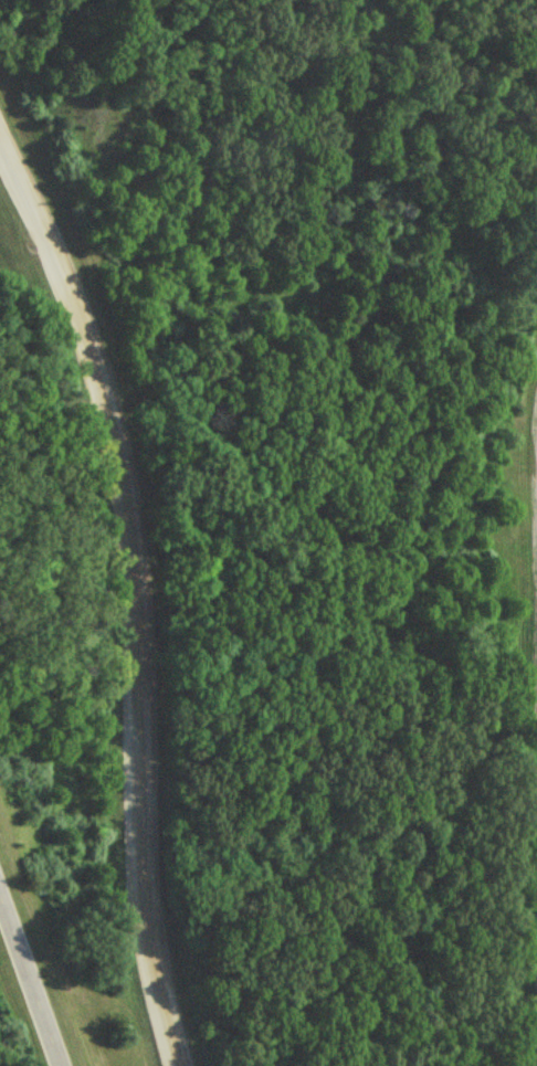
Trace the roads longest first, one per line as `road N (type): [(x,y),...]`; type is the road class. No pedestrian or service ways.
road 1 (residential): [(185,1065),(158,971),(128,448),(0,167)]

